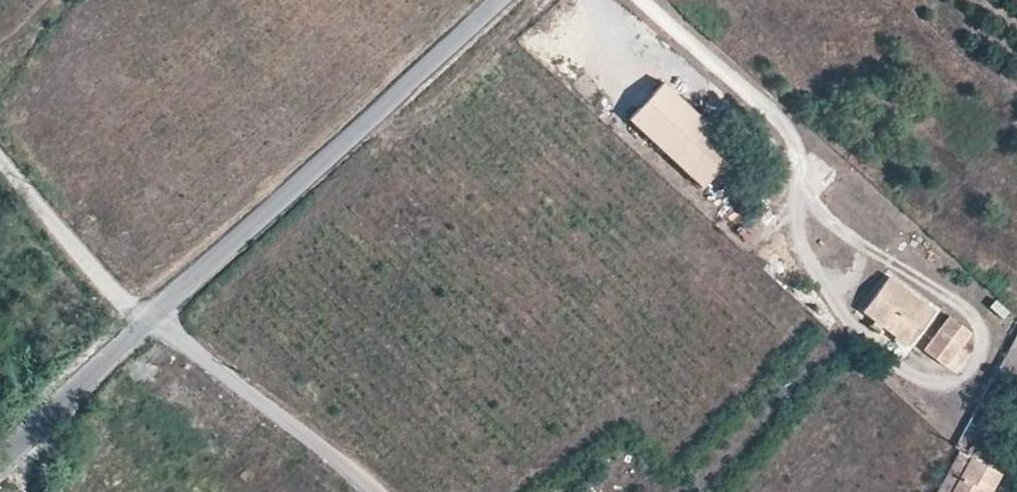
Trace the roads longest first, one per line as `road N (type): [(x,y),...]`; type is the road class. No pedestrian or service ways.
road 1 (tertiary): [(155,321),(501,0)]
road 2 (unclassified): [(379,491),(155,321)]
road 3 (unclassified): [(155,321),(115,292),(0,158)]
road 4 (tertiary): [(0,457),(155,321)]

